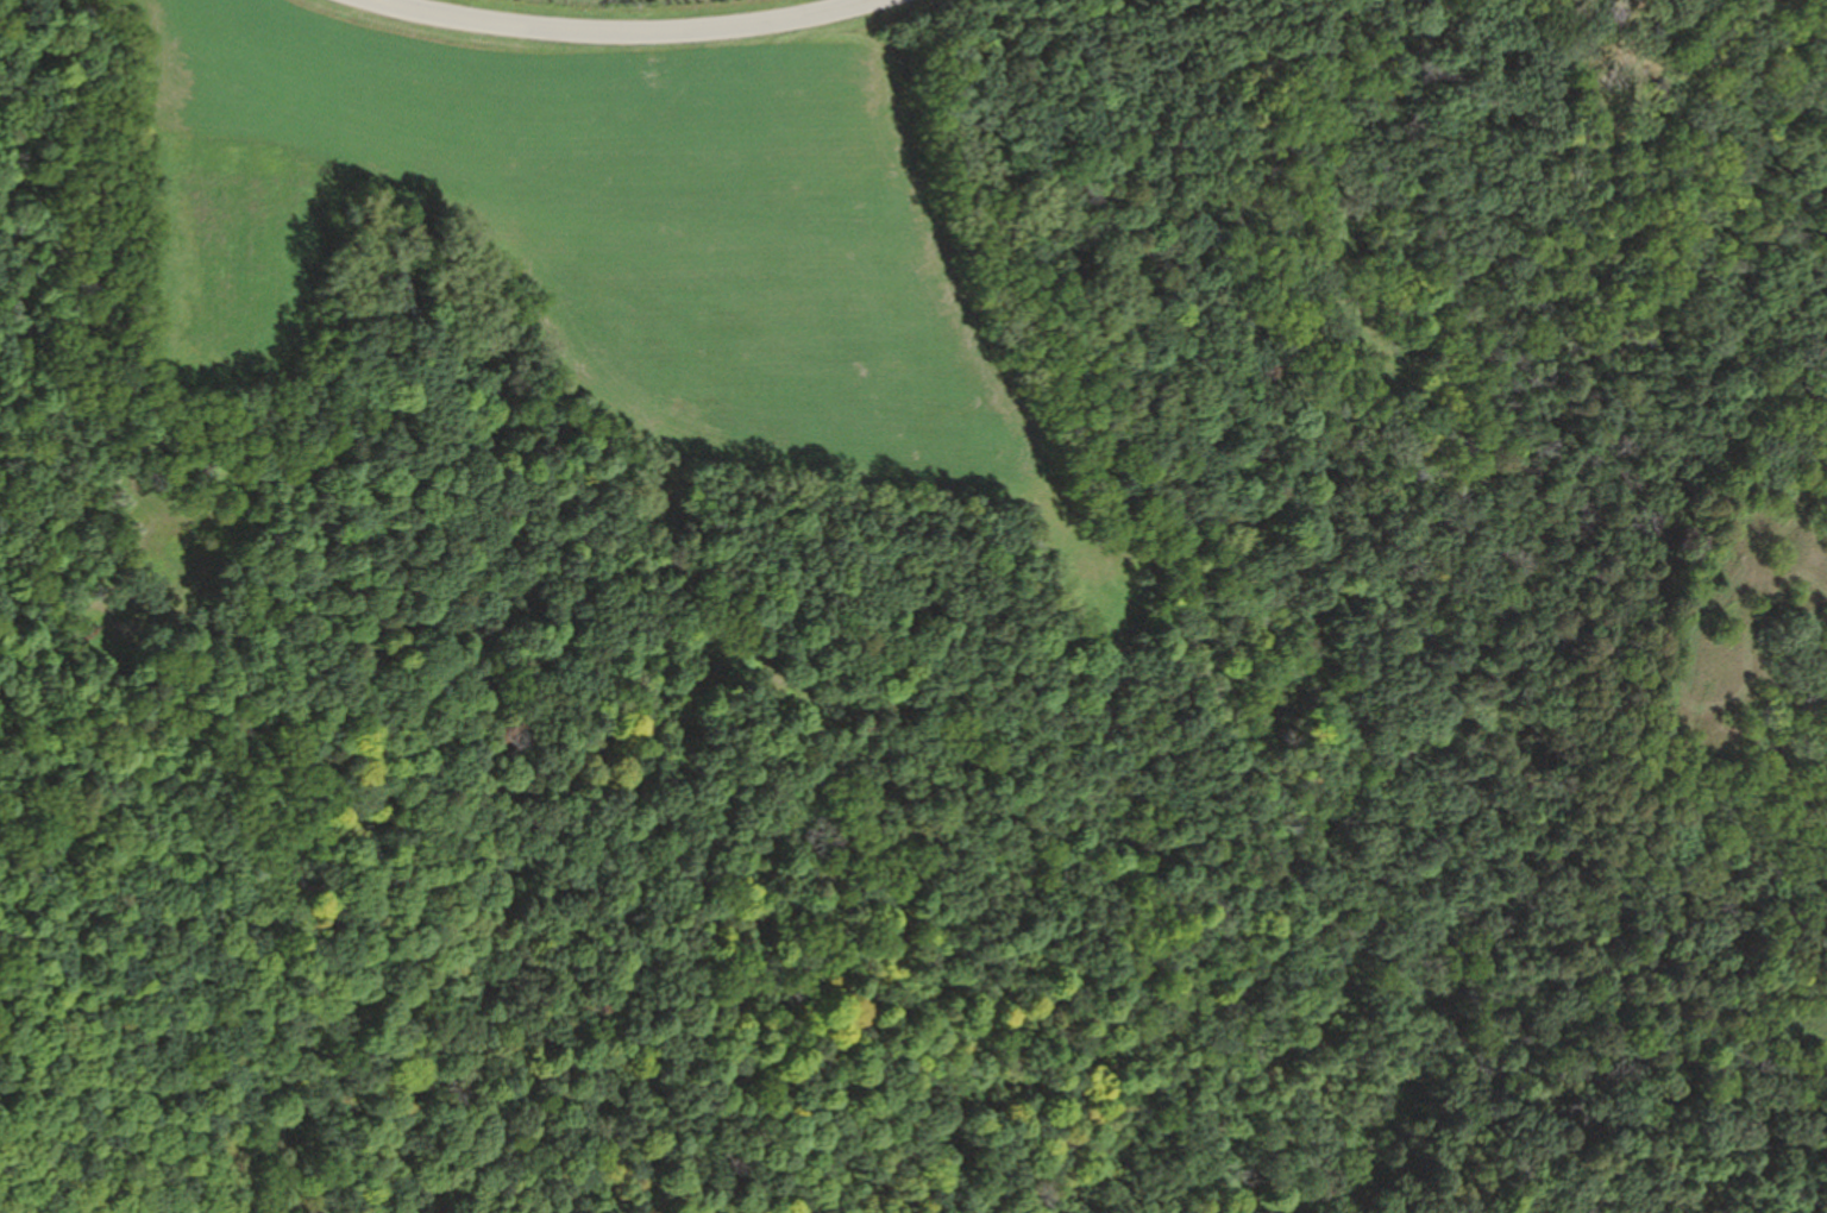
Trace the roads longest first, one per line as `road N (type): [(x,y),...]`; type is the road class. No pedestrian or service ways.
road 1 (secondary): [(874,0),(691,33),(563,38),(417,19),(350,0)]

